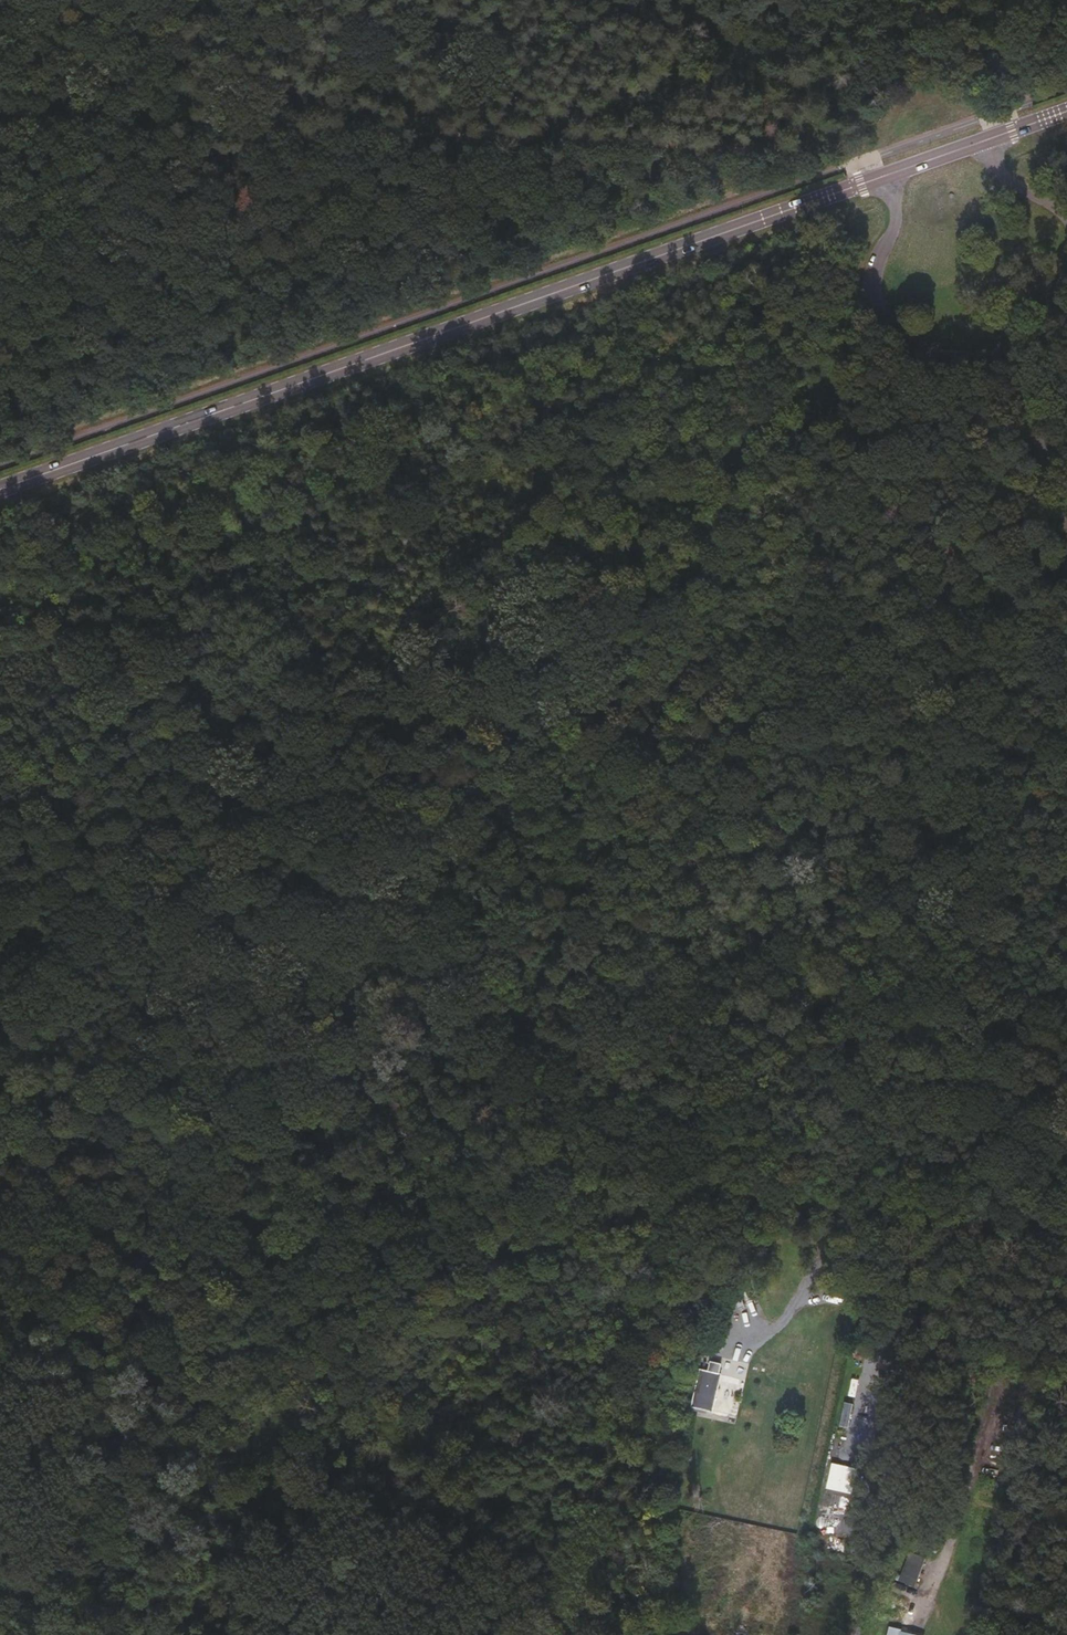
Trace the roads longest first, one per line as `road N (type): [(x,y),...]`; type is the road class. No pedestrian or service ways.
road 1 (track): [(0,1017),(874,261)]
road 2 (track): [(394,1286),(883,286)]
road 3 (track): [(0,1377),(160,1365),(555,1232),(732,1189),(964,1223),(1066,1214)]
road 4 (primary): [(0,490),(891,172)]
road 5 (track): [(0,102),(854,144),(891,172)]
road 6 (track): [(0,918),(76,951),(337,1305)]
road 7 (unclassified): [(891,172),(896,208),(874,261),(891,310),(931,345),(1016,346),(1046,326),(1066,270)]
road 8 (track): [(623,0),(869,116)]
road 9 (track): [(1016,346),(1066,493)]
road 10 (track): [(800,0),(891,101)]
road 11 (unclassified): [(1066,223),(998,174),(984,141)]

